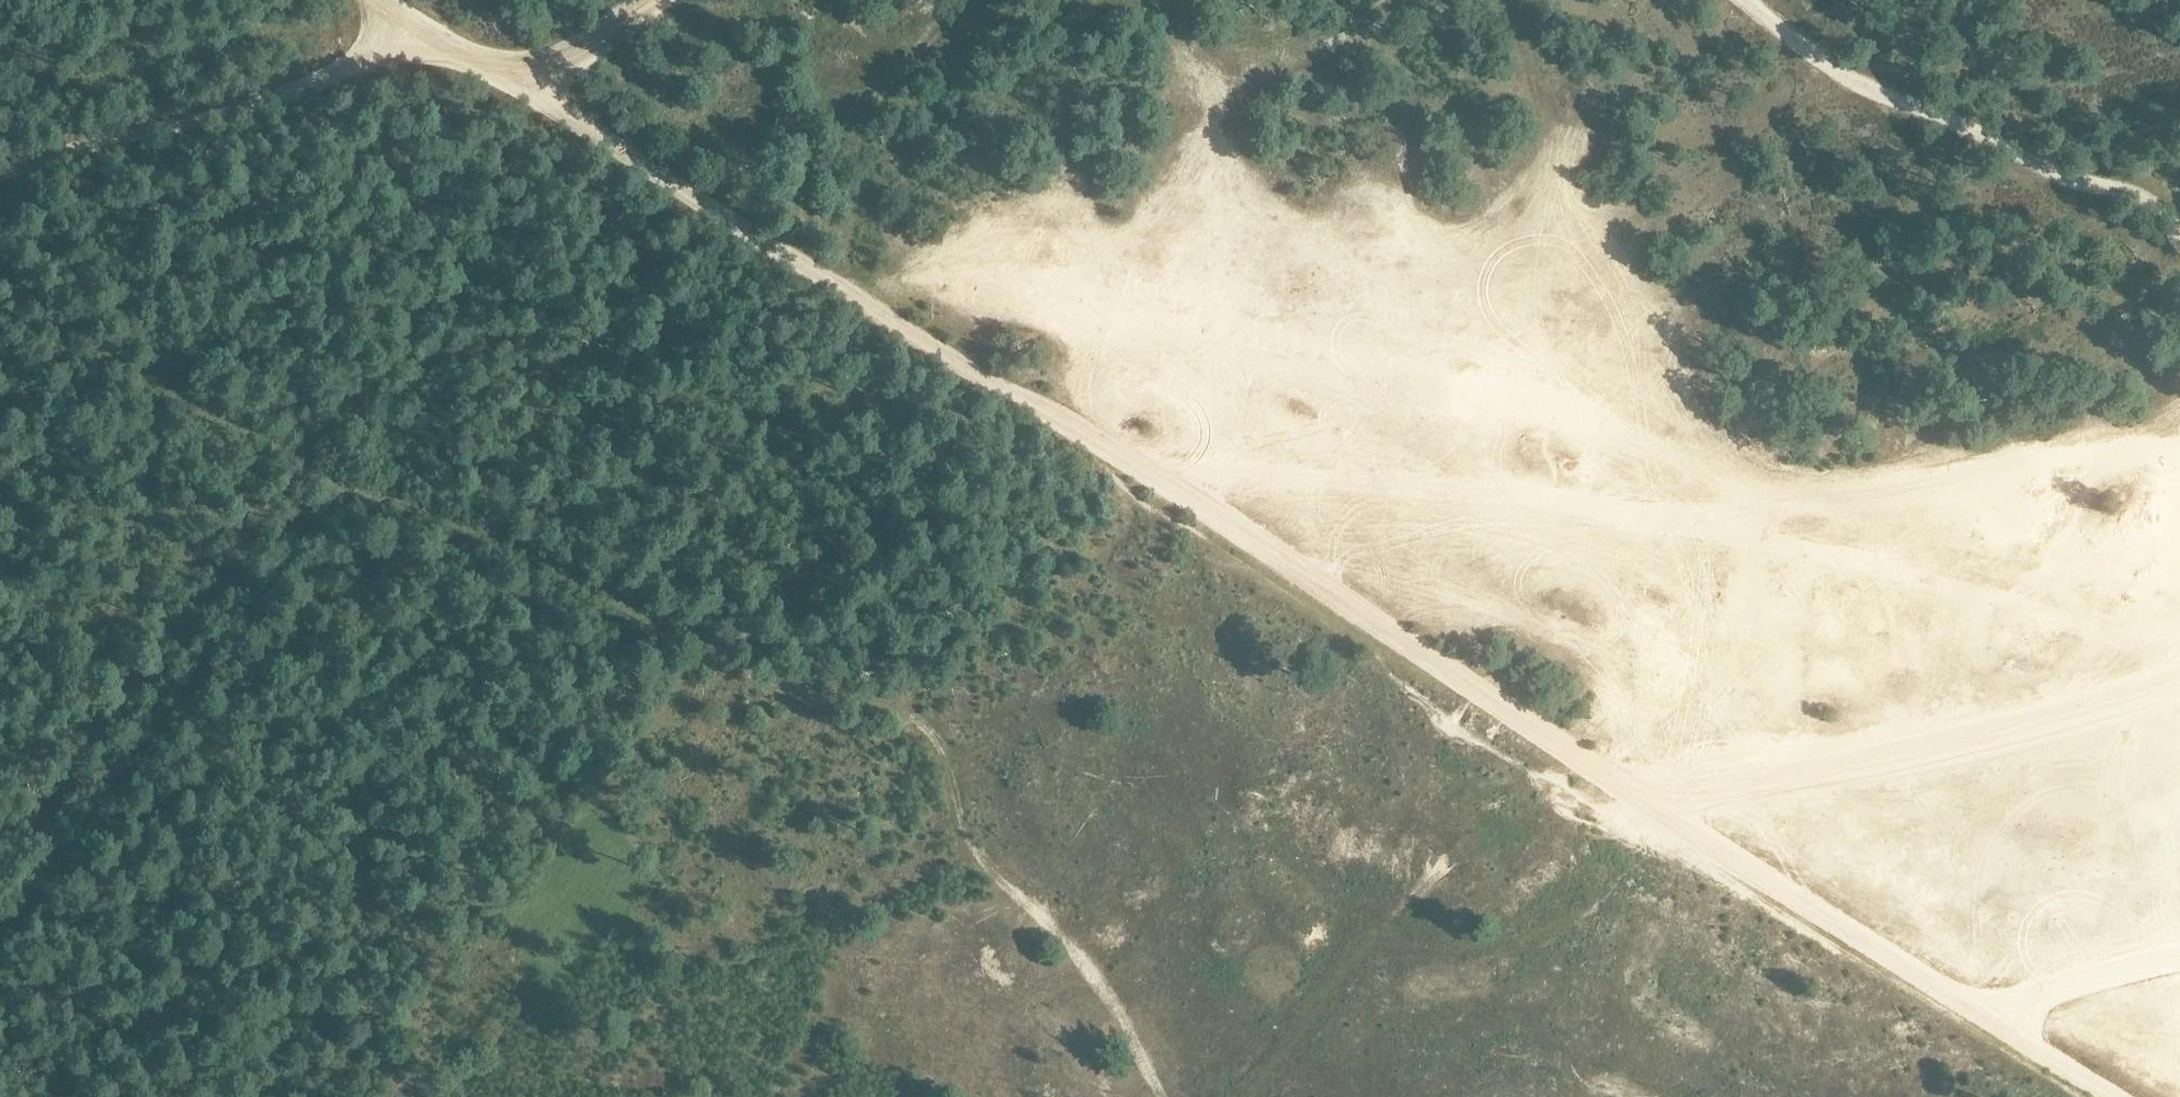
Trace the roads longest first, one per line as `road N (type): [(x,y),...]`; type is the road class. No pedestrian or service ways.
road 1 (track): [(379,0),(1188,496),(2116,1096)]
road 2 (track): [(0,274),(133,376),(350,484),(551,568),(757,679),(889,705),(915,718),(943,754),(973,847),(1077,957),(1158,1096)]
road 3 (track): [(1208,510),(1395,494),(1630,512),(1876,501),(2025,485),(2179,430)]
road 4 (track): [(0,174),(269,102),(384,57),(466,53),(504,68),(562,57),(655,0)]
road 5 (track): [(2179,682),(2086,714),(1842,765),(1619,782)]
road 6 (track): [(2179,240),(2162,213),(2134,196),(2057,174),(1854,78),(1746,0)]
road 7 (track): [(857,298),(871,223),(870,120),(965,0)]
road 8 (track): [(1876,501),(2130,620),(2179,629)]
road 9 (track): [(2179,959),(2023,1000),(1961,1001)]

